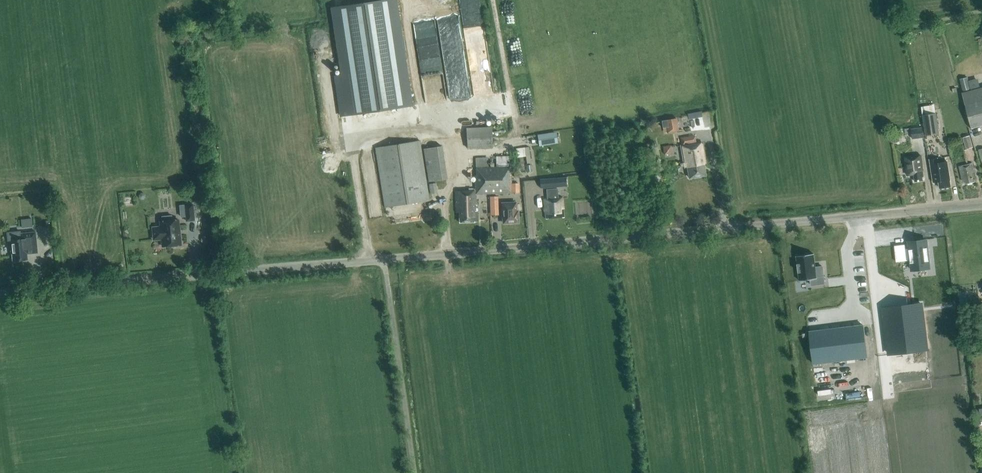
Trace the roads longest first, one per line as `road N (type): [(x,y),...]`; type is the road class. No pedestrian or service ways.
road 1 (tertiary): [(0,296),(981,205)]

